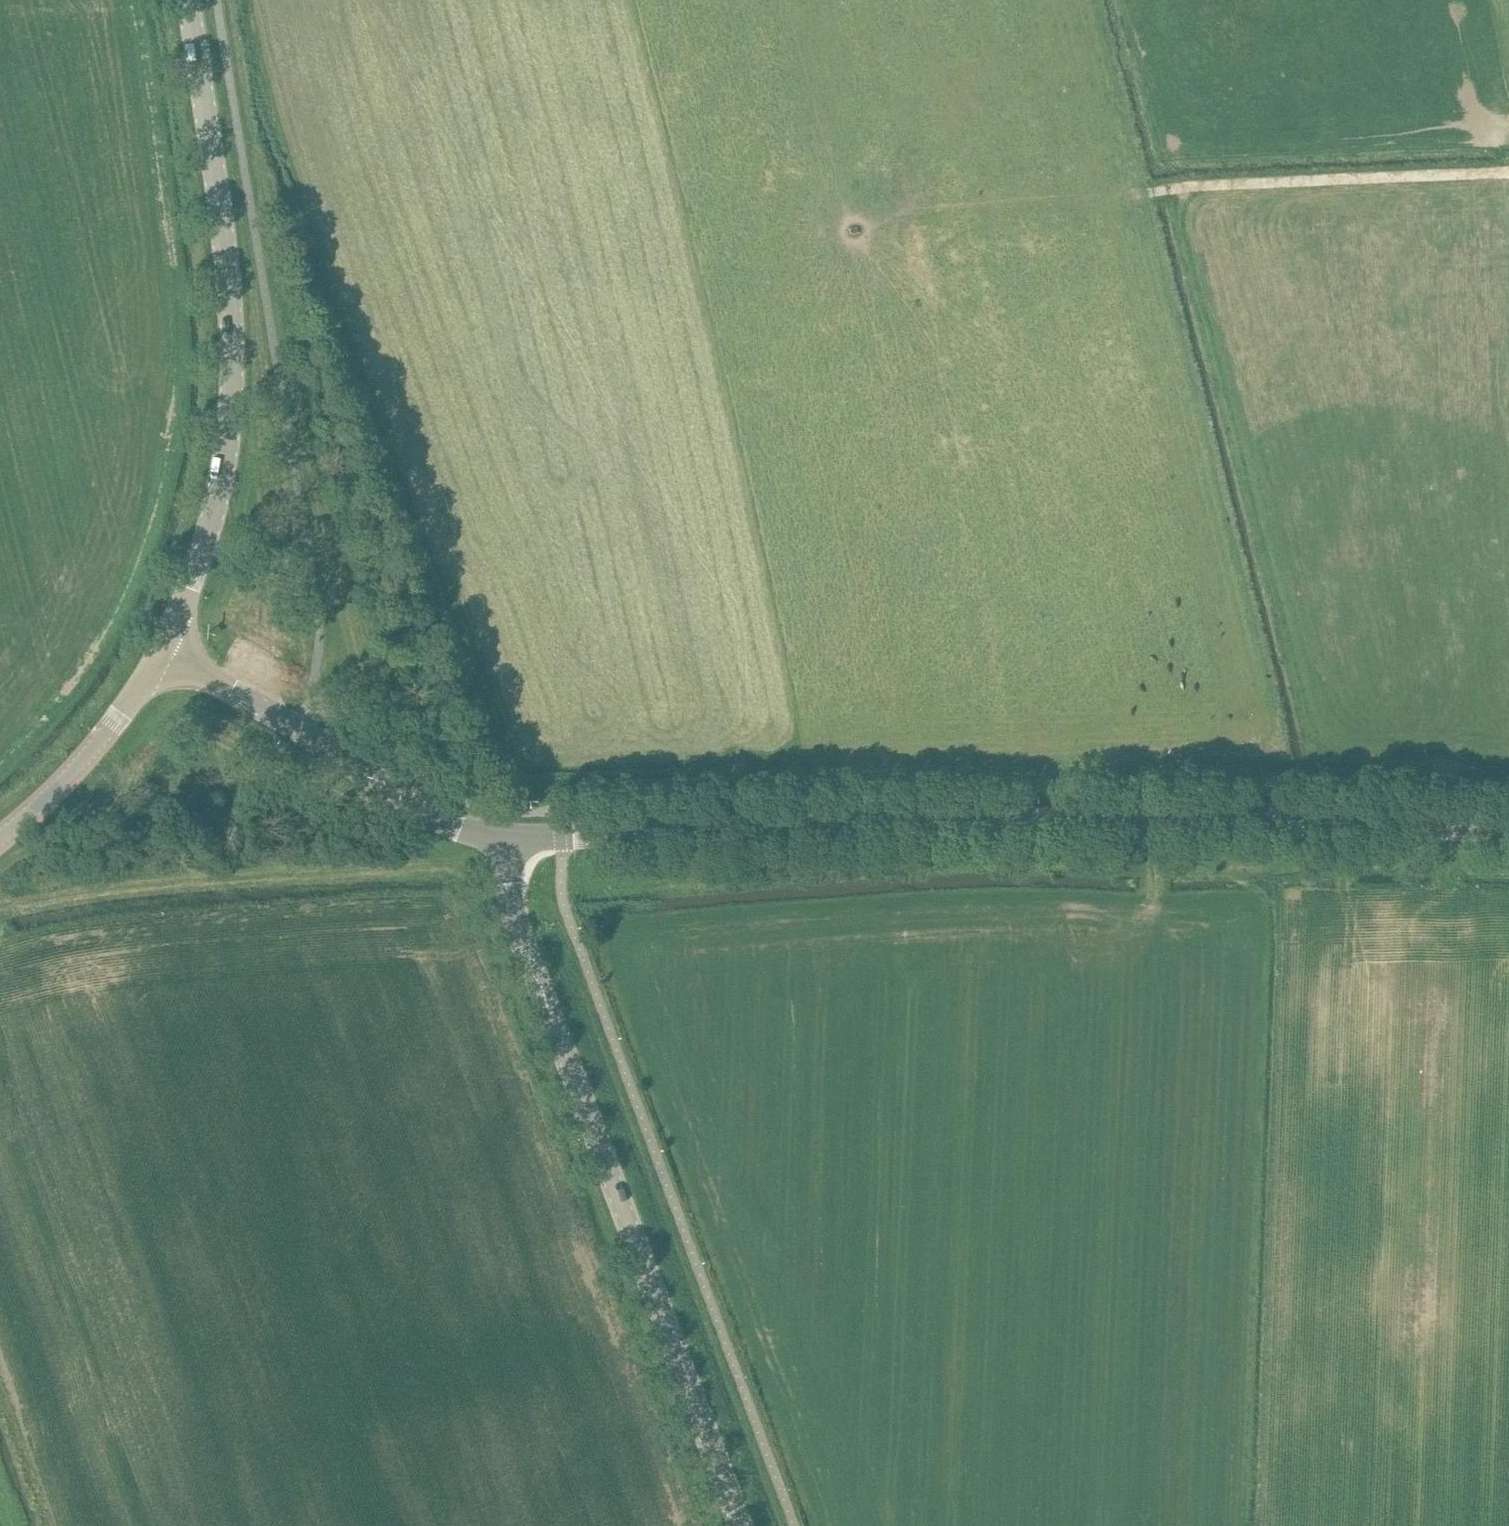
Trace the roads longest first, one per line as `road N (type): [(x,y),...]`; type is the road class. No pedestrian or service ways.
road 1 (tertiary): [(505,834),(1218,824),(1508,842)]
road 2 (tertiary): [(740,1525),(518,921),(505,834)]
road 3 (secondary): [(171,645),(208,545),(231,409),(229,264),(192,0)]
road 4 (tertiary): [(505,834),(432,822),(294,739),(171,645)]
road 5 (secondary): [(0,843),(94,752),(171,645)]

